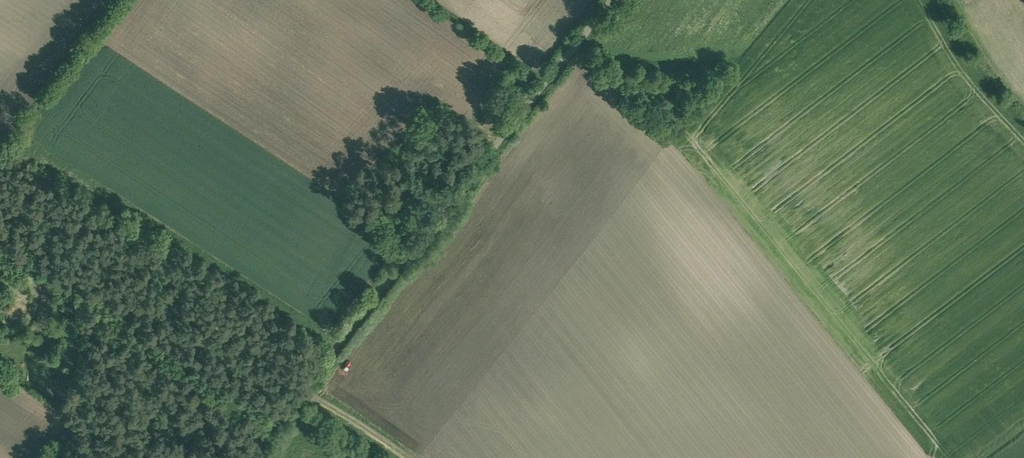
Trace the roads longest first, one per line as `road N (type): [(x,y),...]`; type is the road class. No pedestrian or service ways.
road 1 (unclassified): [(635,0),(604,50),(573,46),(277,457)]
road 2 (track): [(943,457),(686,139)]
road 3 (track): [(332,391),(433,457)]

